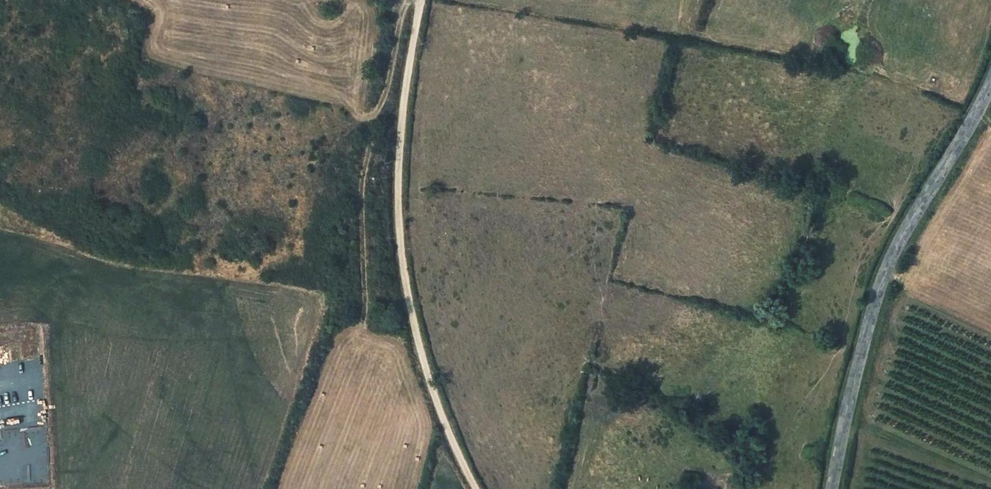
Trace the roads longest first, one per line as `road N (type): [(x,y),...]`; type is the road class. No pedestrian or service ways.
road 1 (track): [(421,0),(399,164),(405,271),(442,417),(477,488)]
road 2 (unclassified): [(990,77),(872,306),(831,488)]

